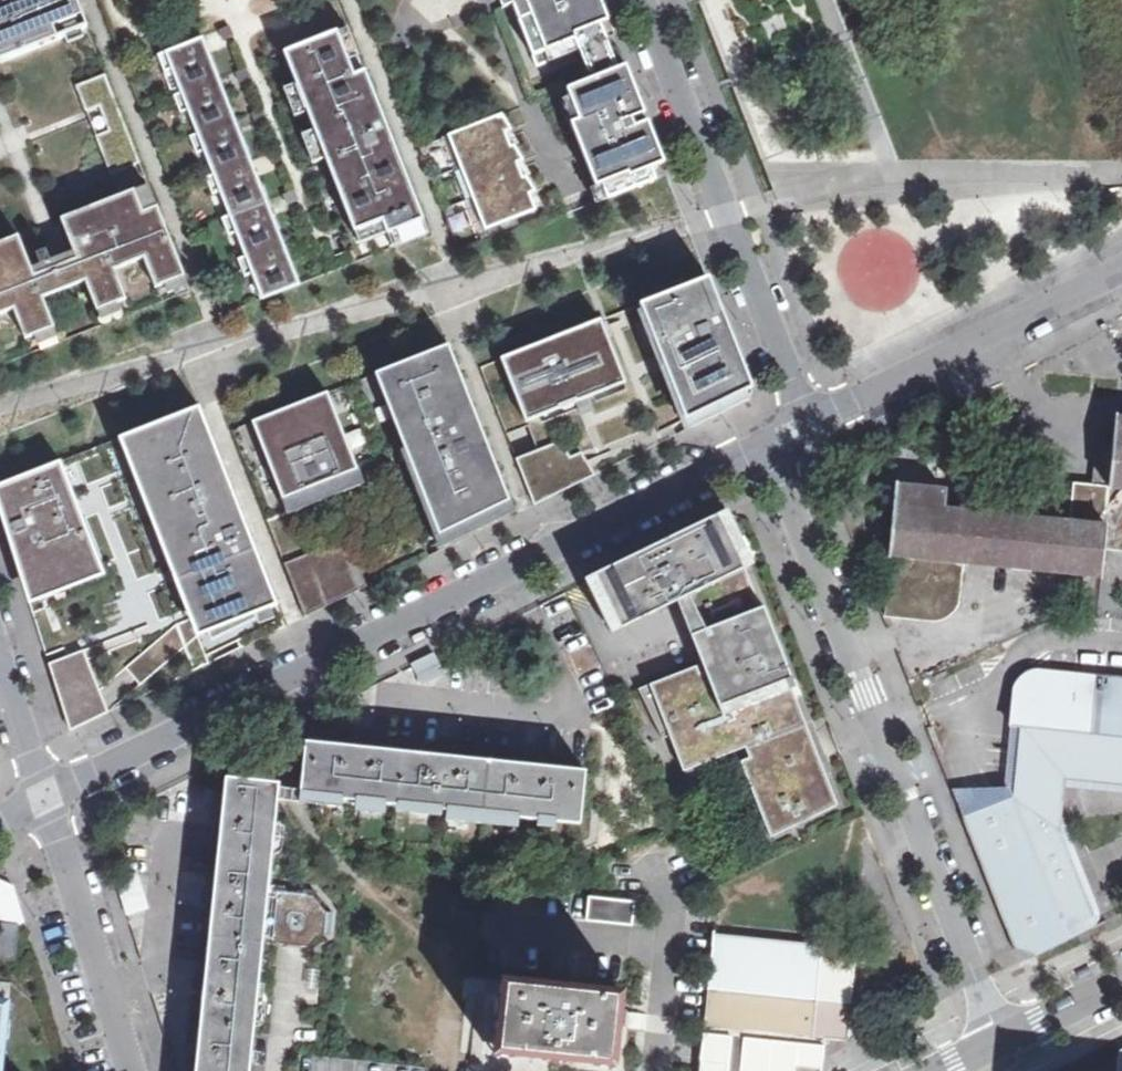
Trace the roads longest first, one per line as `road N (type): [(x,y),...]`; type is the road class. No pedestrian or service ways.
road 1 (residential): [(46,796),(765,442)]
road 2 (residential): [(765,442),(994,1047)]
road 3 (residential): [(643,0),(811,420)]
road 4 (residential): [(811,420),(1121,271)]
road 5 (residential): [(46,796),(137,1070)]
road 6 (residential): [(0,652),(46,796)]
road 7 (tertiary): [(1121,983),(994,1047)]

